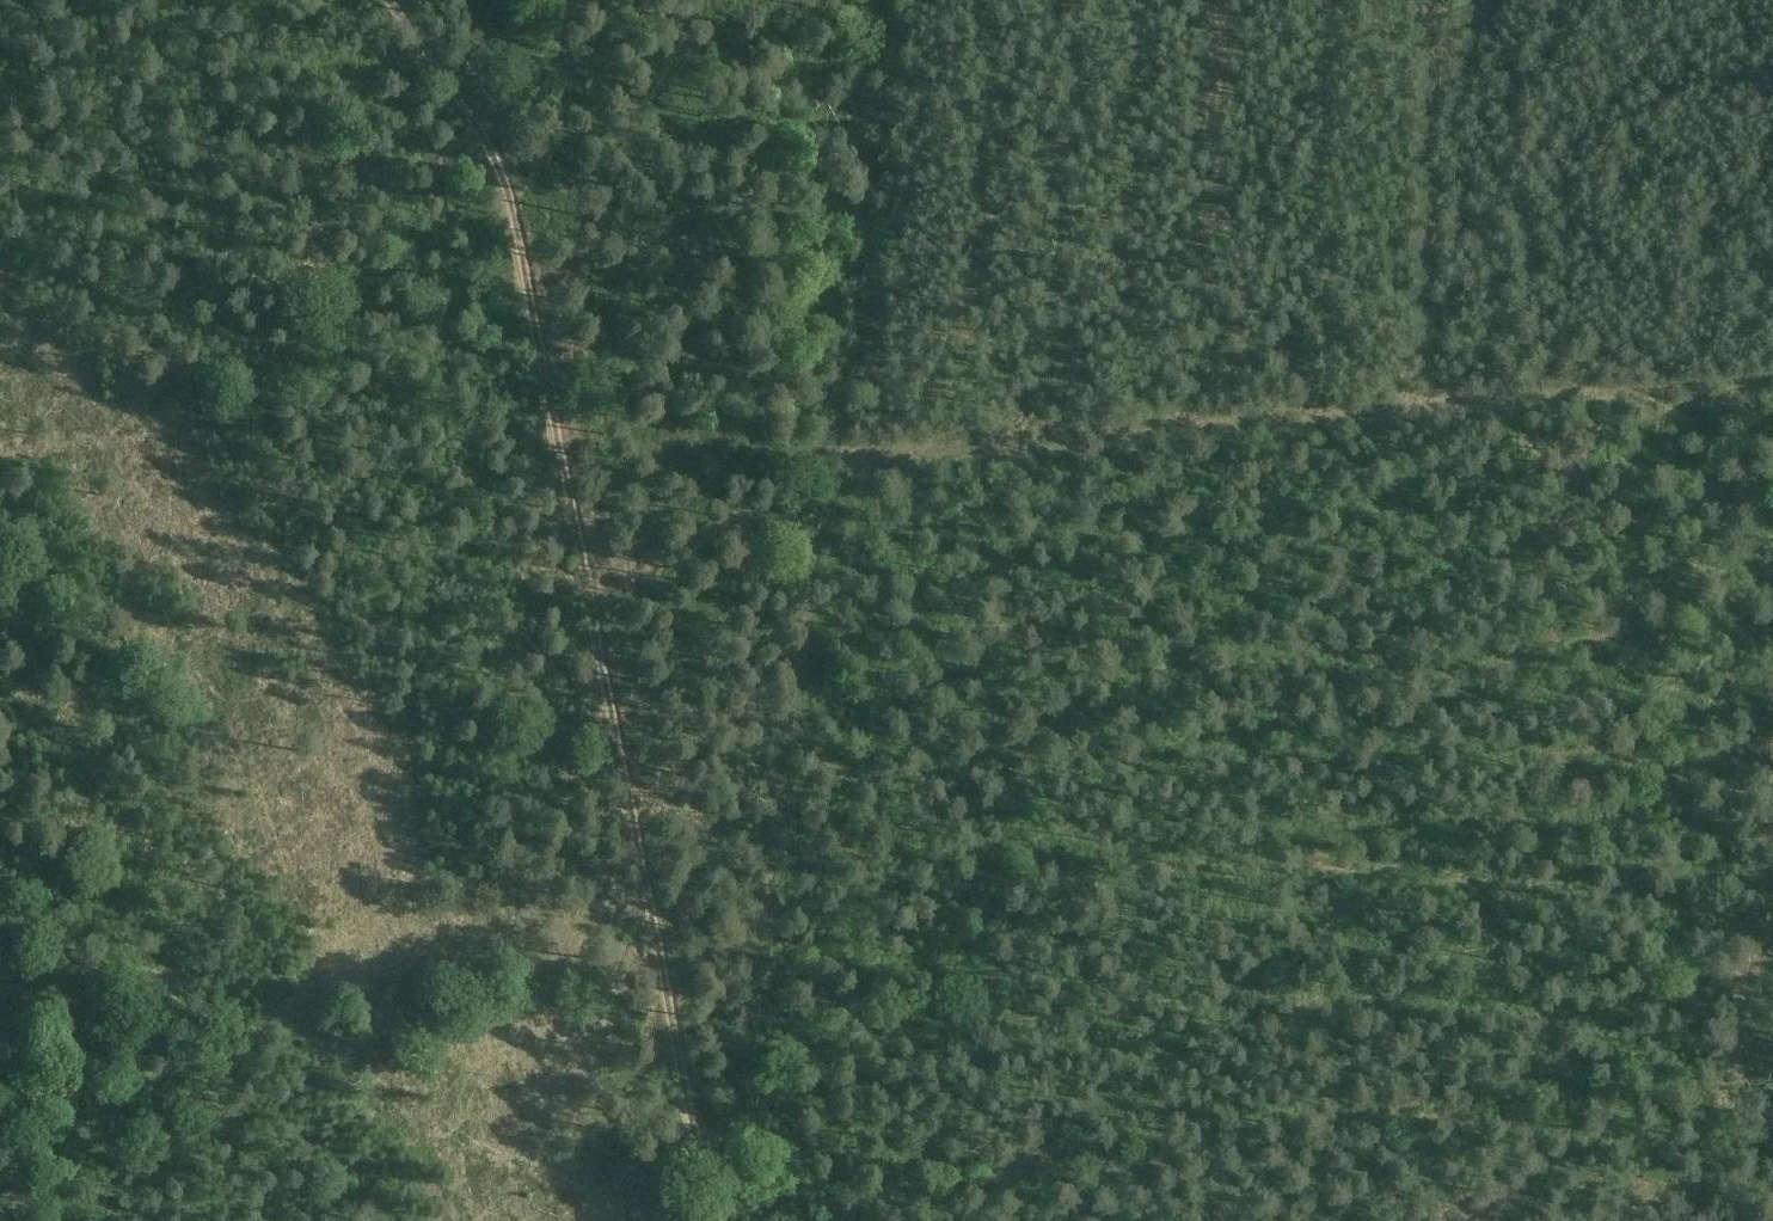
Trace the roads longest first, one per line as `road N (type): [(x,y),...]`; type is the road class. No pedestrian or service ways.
road 1 (track): [(396,0),(480,133),(707,1220)]

